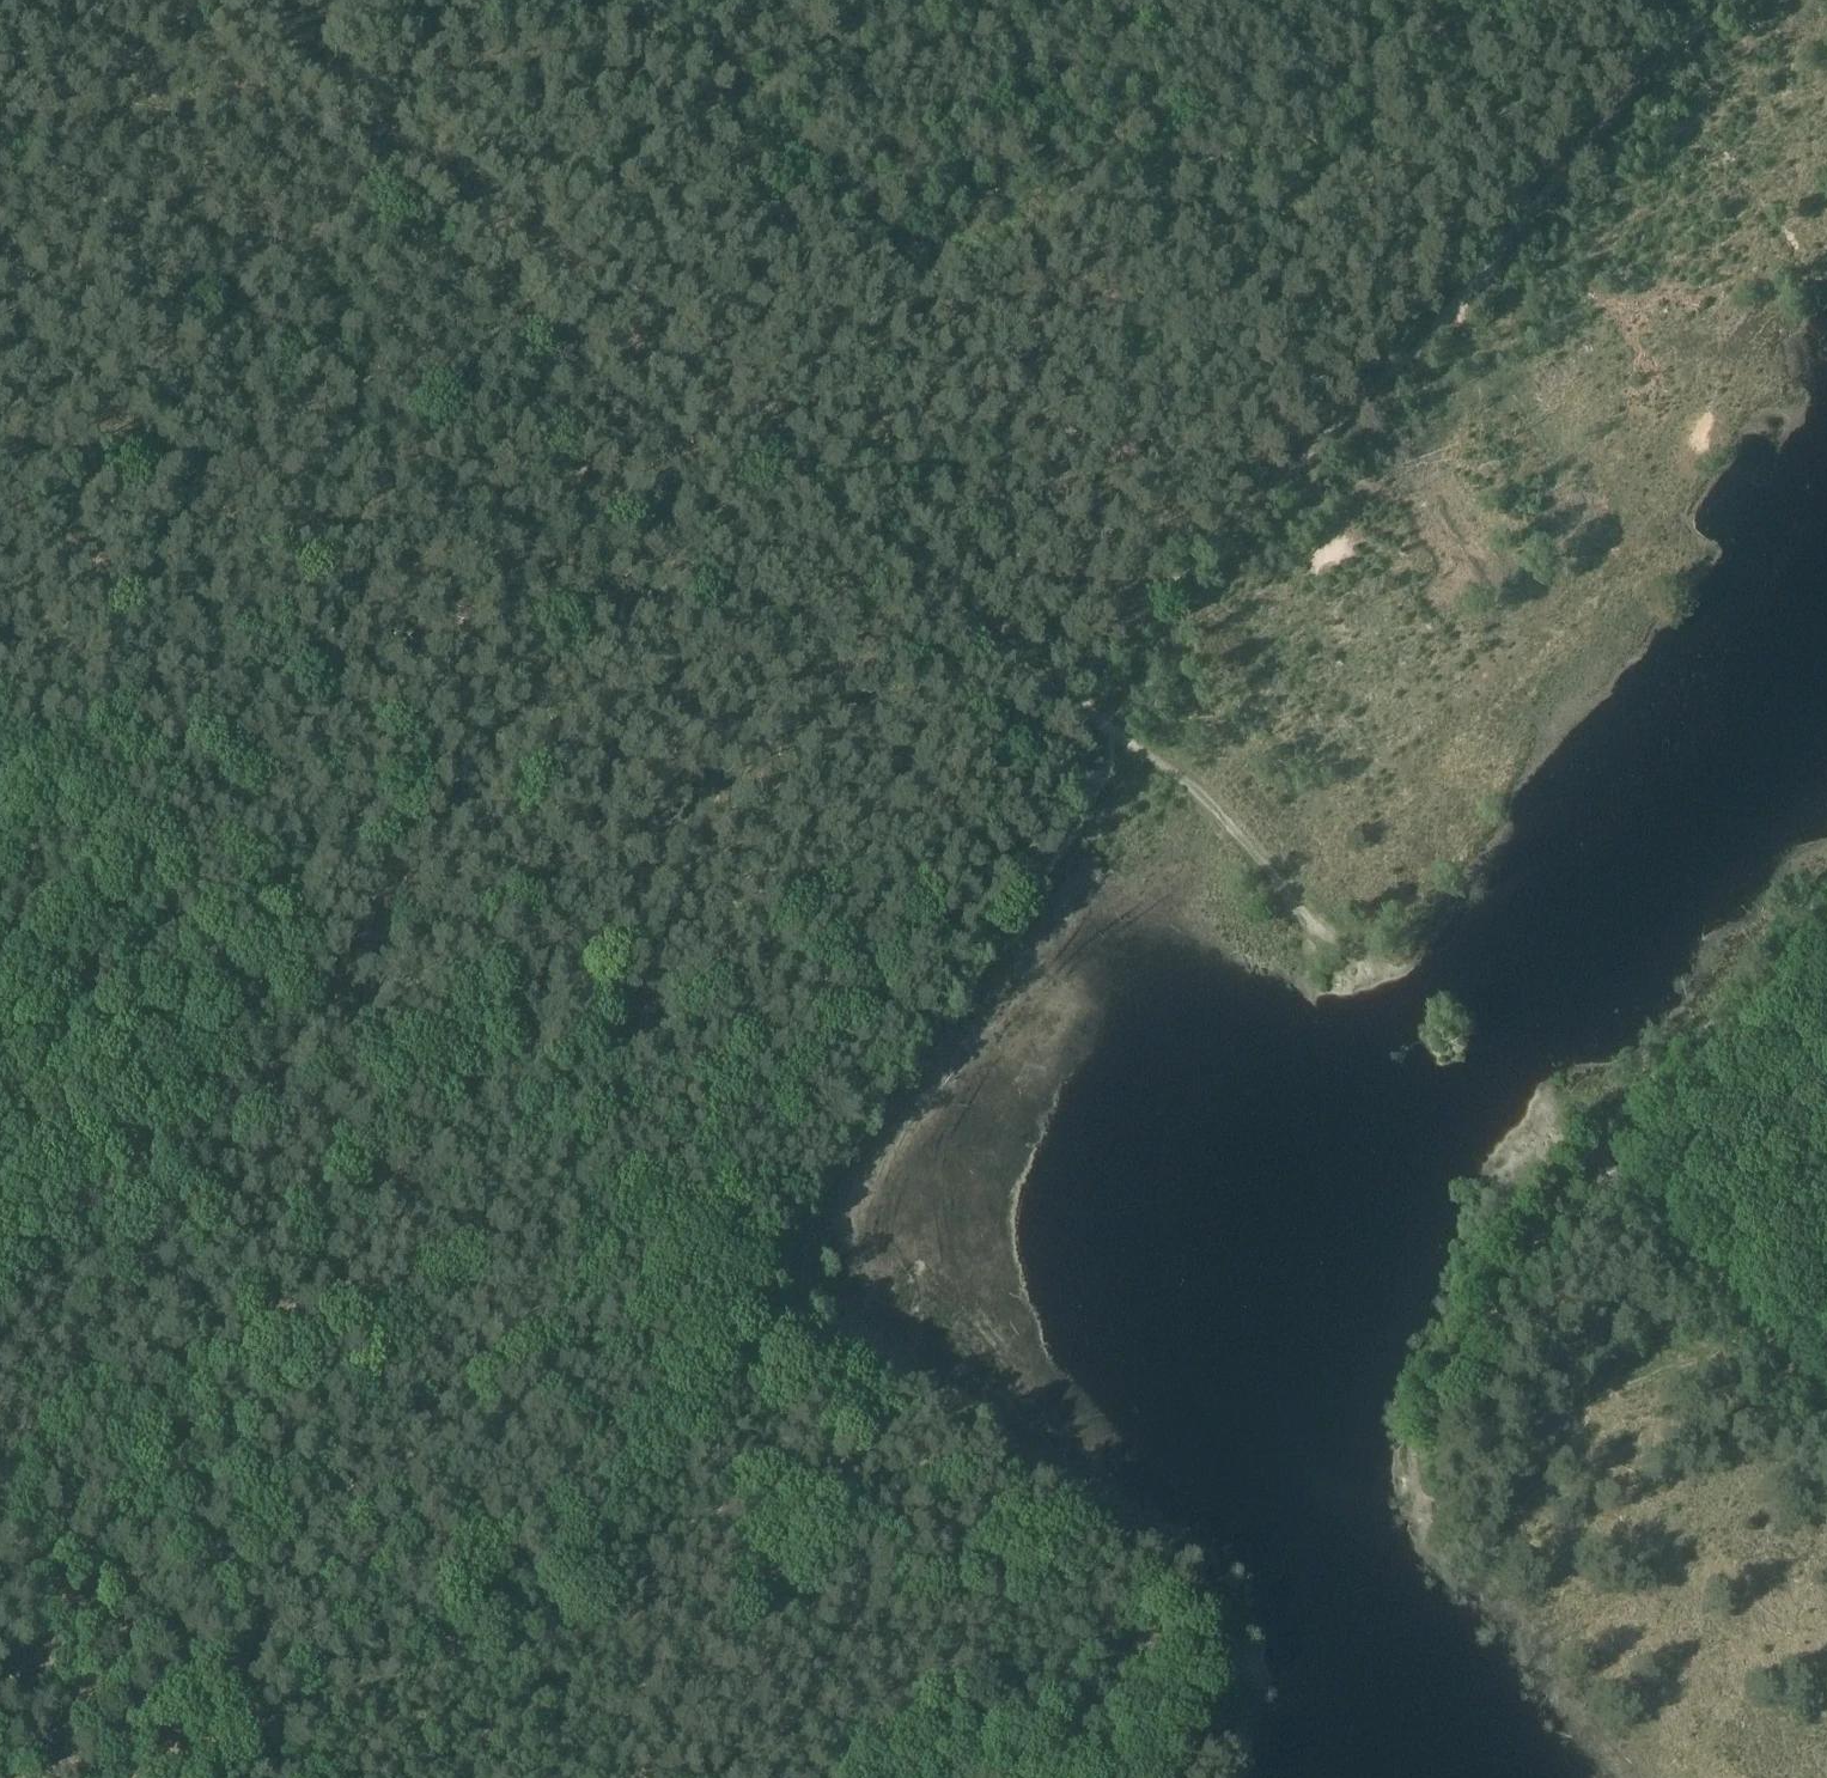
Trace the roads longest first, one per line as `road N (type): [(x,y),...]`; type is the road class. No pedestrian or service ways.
road 1 (track): [(1134,748),(715,407),(539,241),(243,0)]
road 2 (track): [(1423,1485),(1416,1441),(1599,1155),(1826,906)]
road 3 (track): [(366,1777),(0,1449)]
road 4 (track): [(1599,1155),(1826,1401)]

